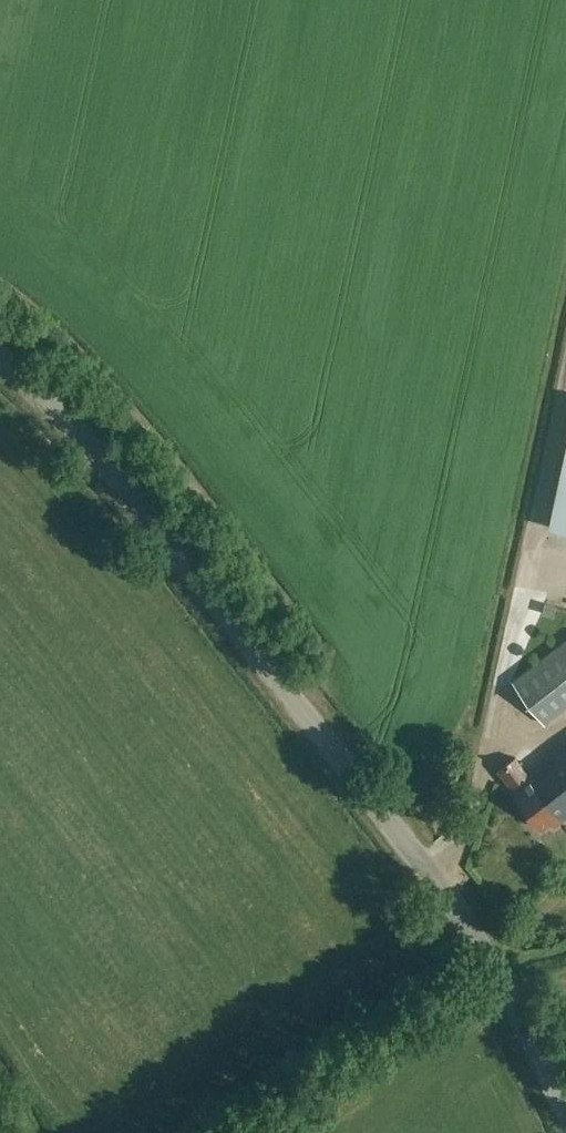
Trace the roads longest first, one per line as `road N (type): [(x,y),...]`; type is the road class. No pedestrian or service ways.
road 1 (unclassified): [(565,1111),(434,877),(121,483),(0,358)]
road 2 (track): [(444,893),(565,372)]

